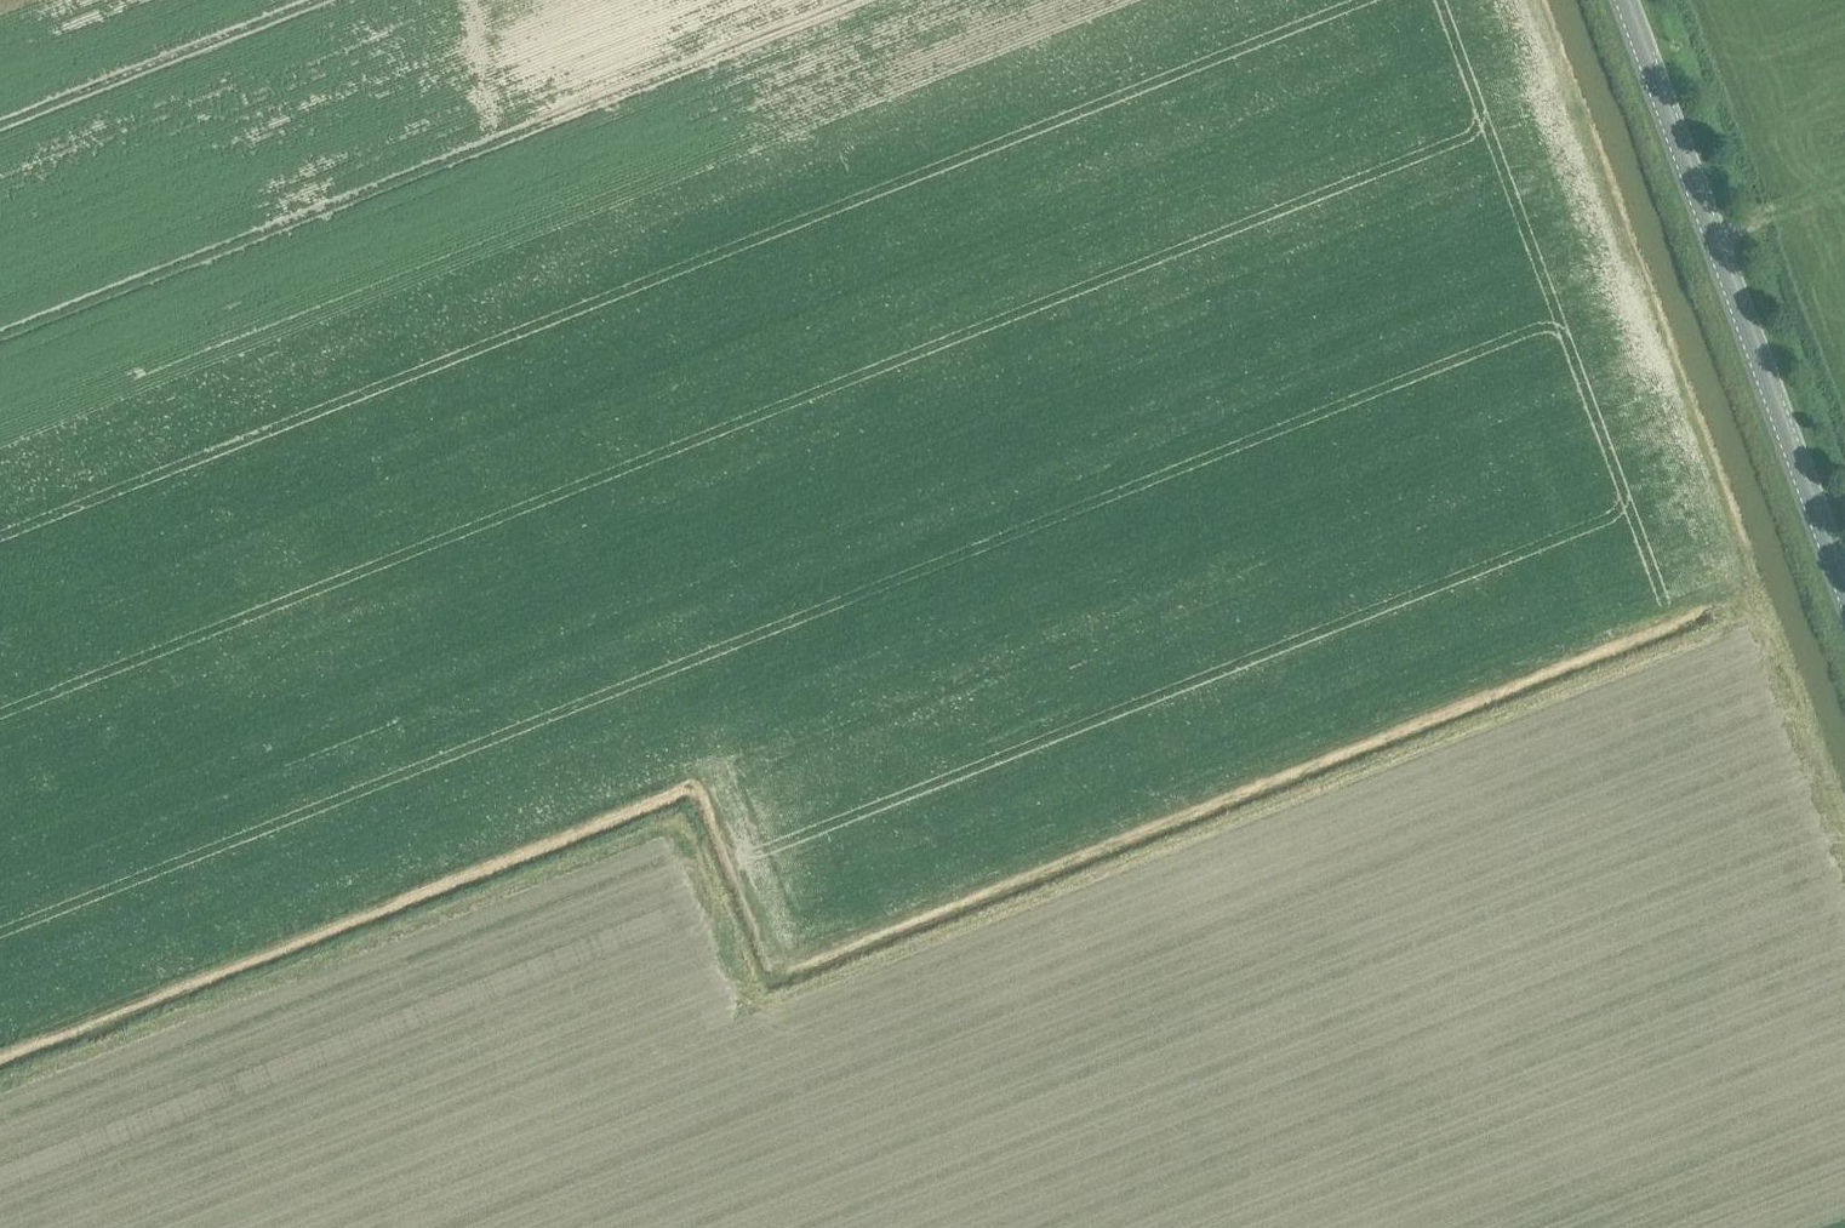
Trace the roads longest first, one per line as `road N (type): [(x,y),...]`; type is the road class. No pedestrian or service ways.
road 1 (tertiary): [(1844,589),(1625,0)]
road 2 (track): [(1844,188),(1717,237)]

